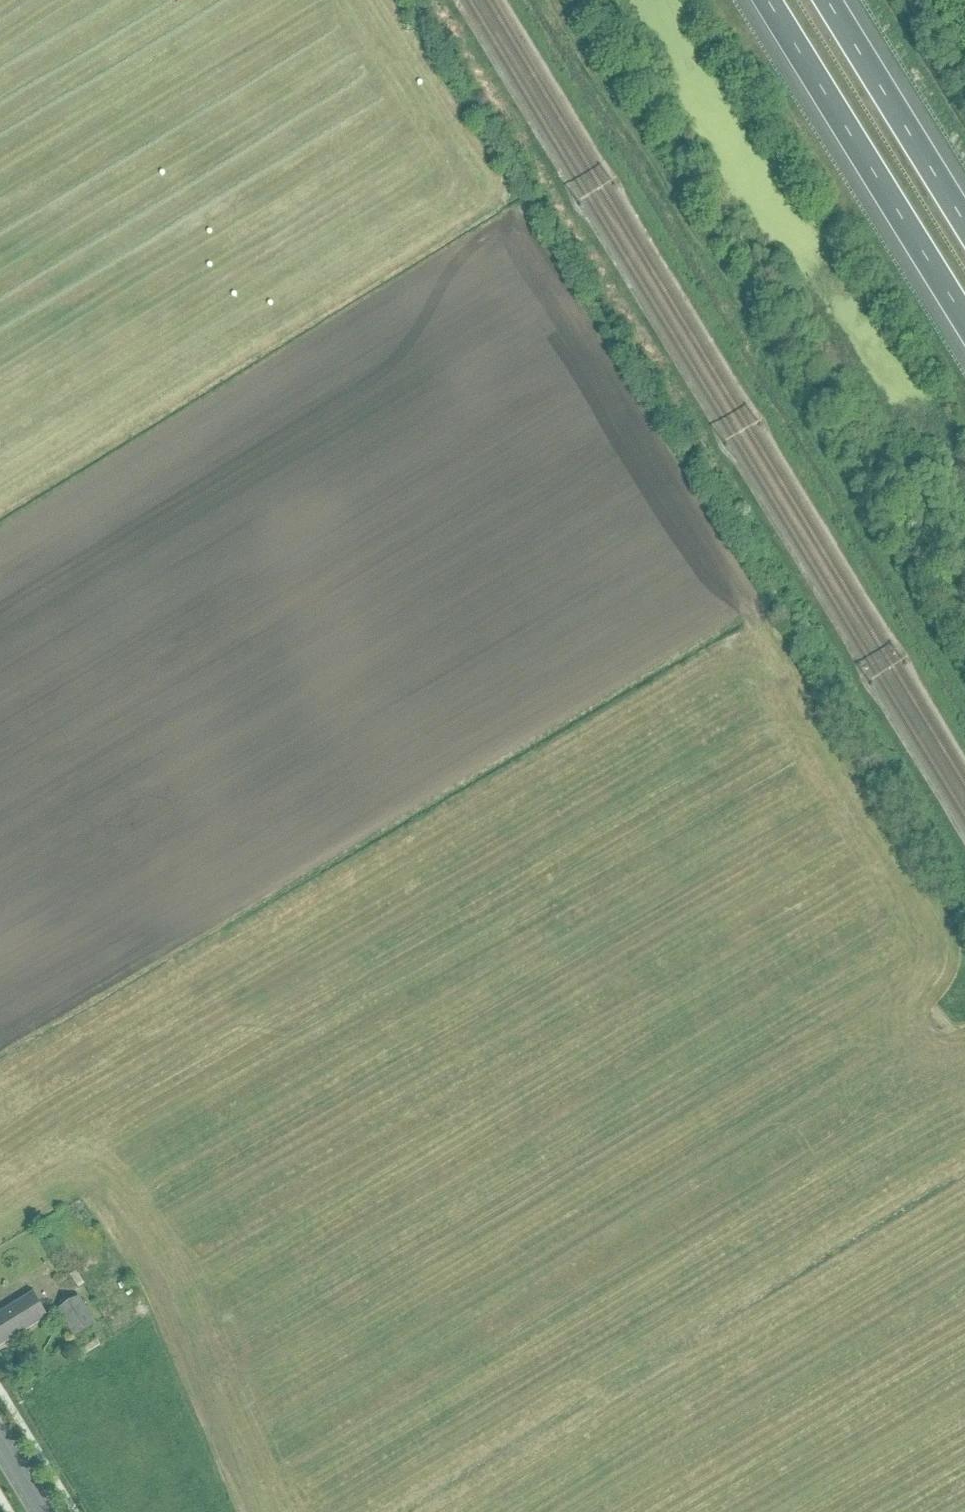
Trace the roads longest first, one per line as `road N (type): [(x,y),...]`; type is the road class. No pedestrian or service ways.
road 1 (track): [(964,685),(774,366),(719,257),(557,0)]
road 2 (motorway): [(767,0),(964,319)]
road 3 (motorway): [(964,222),(826,0)]

